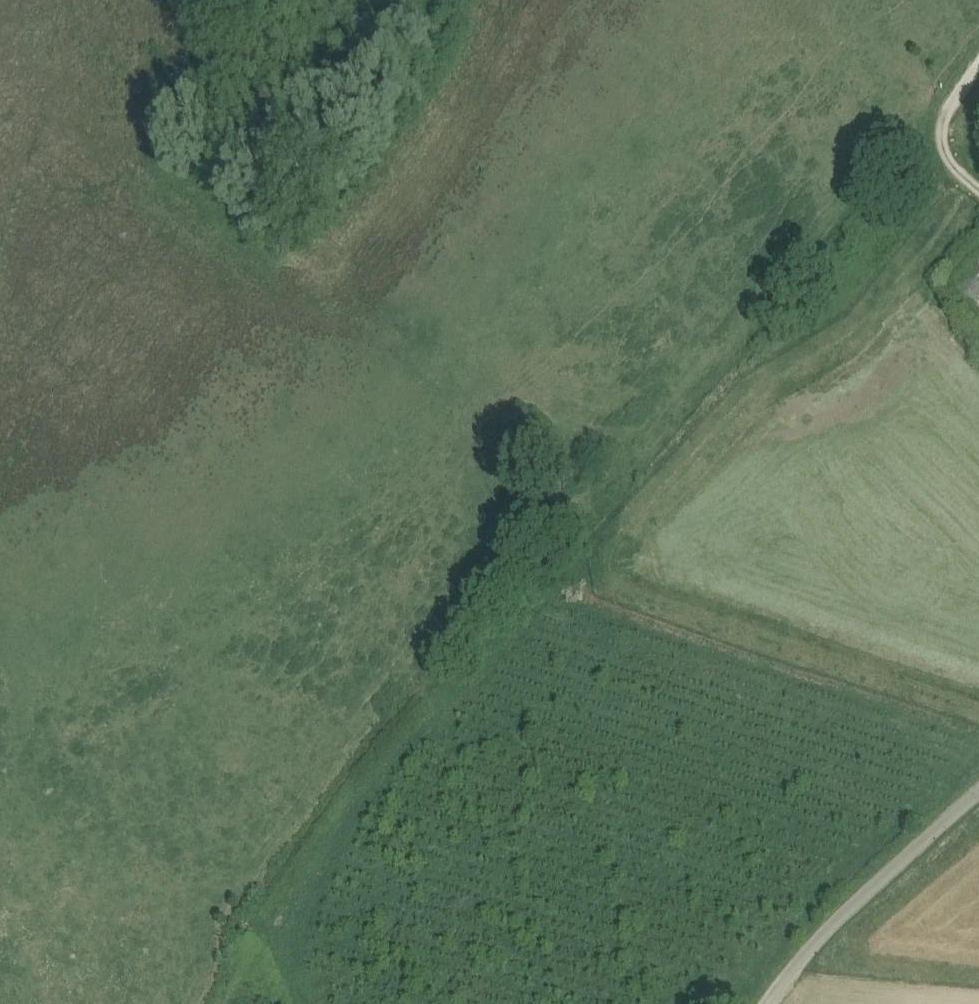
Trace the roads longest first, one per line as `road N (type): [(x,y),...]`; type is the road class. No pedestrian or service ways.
road 1 (unclassified): [(776,1003),(978,803)]
road 2 (track): [(978,193),(962,182),(944,134),(978,71)]

